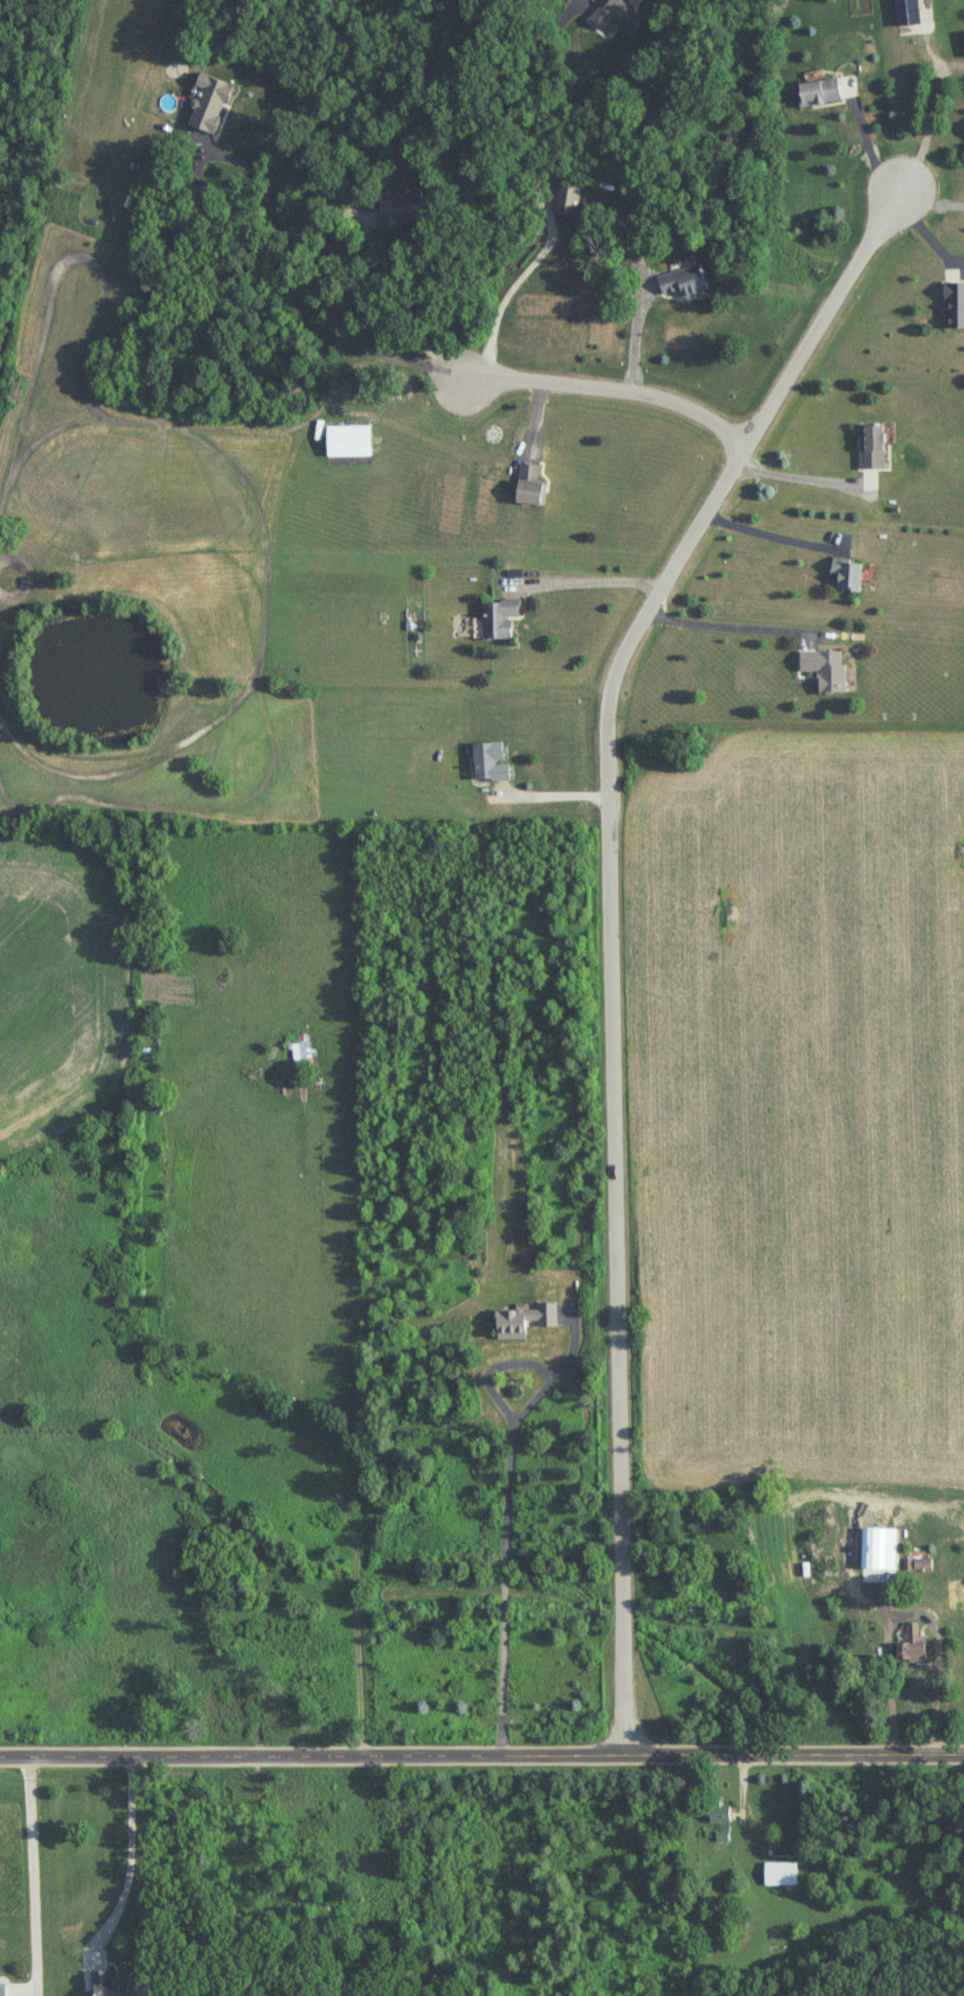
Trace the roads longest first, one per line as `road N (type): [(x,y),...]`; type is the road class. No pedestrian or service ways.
road 1 (residential): [(629,1755),(611,701),(638,633),(902,192)]
road 2 (residential): [(0,1756),(963,1753)]
road 3 (residential): [(749,448),(653,398),(464,377)]

